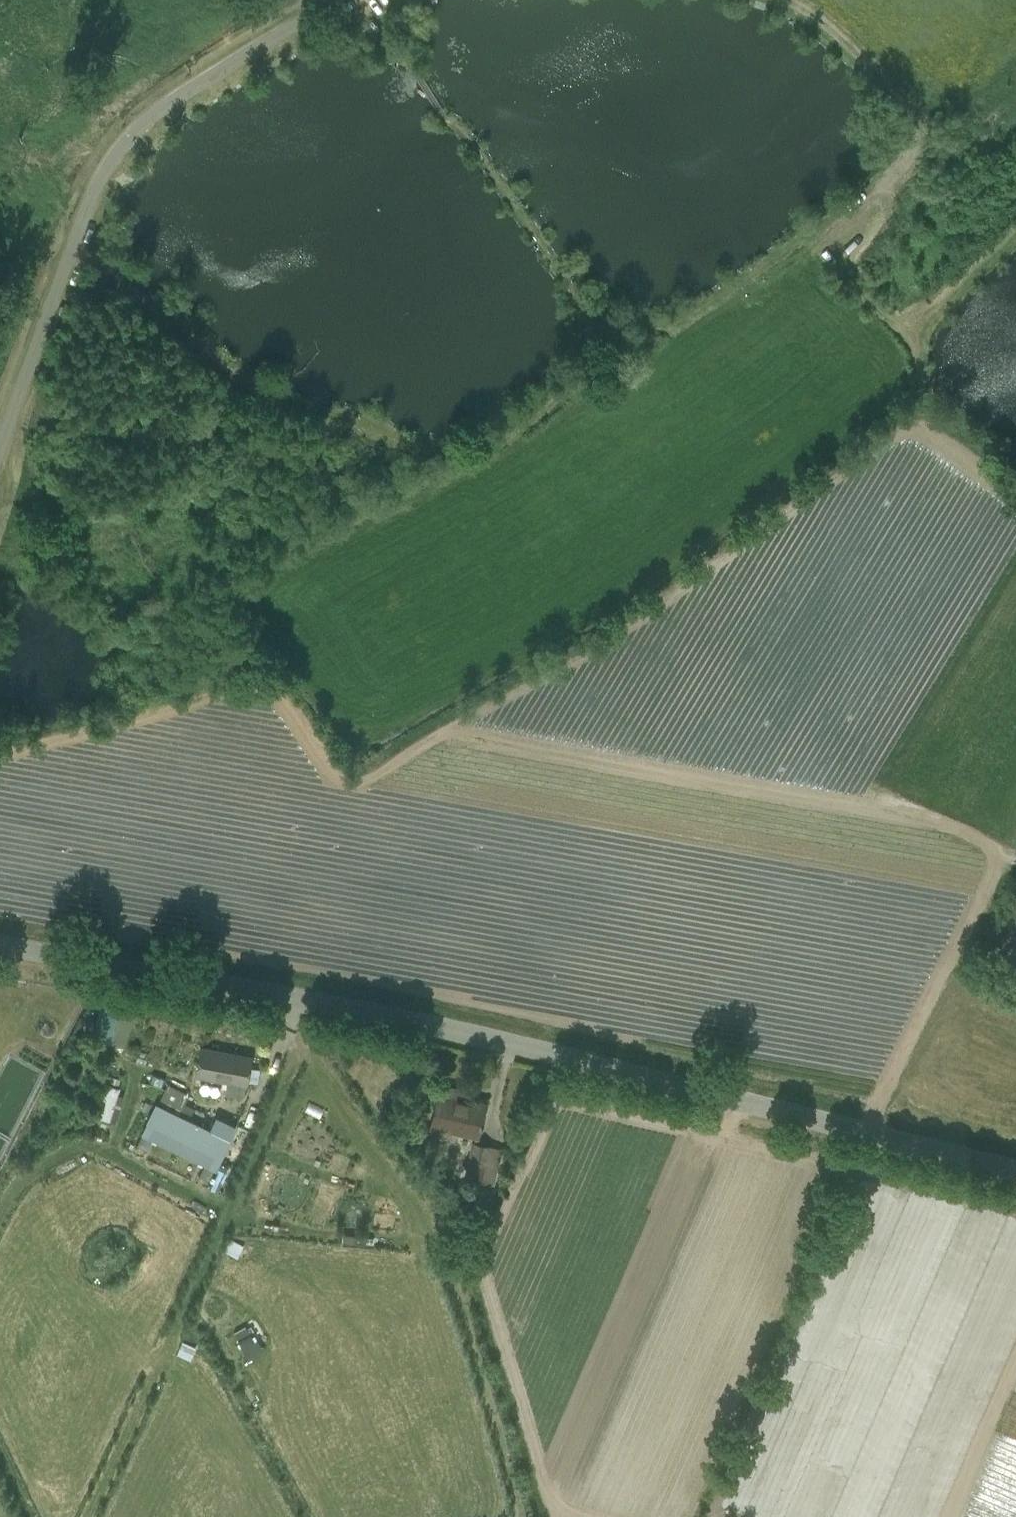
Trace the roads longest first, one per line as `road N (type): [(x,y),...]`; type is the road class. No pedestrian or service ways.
road 1 (unclassified): [(1015,1168),(876,1140),(515,1043),(0,954)]
road 2 (unclassified): [(0,444),(79,228),(133,135),(325,0)]

